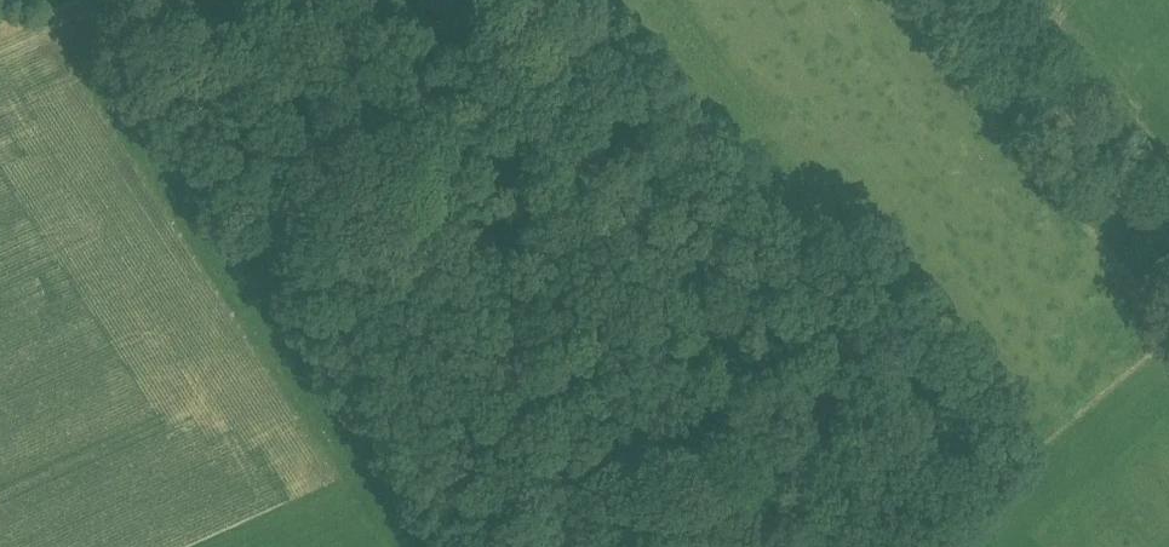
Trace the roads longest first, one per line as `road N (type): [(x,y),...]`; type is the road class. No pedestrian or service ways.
road 1 (unclassified): [(1168,254),(952,0)]

